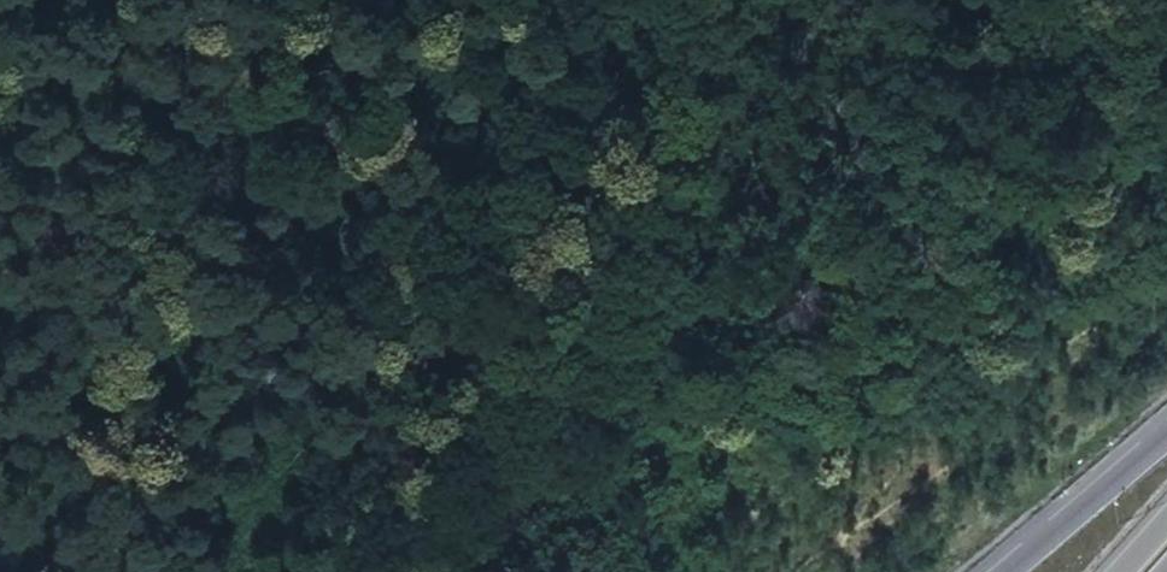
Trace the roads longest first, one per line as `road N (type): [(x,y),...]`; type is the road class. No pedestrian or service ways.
road 1 (motorway): [(1166,433),(1003,571)]

